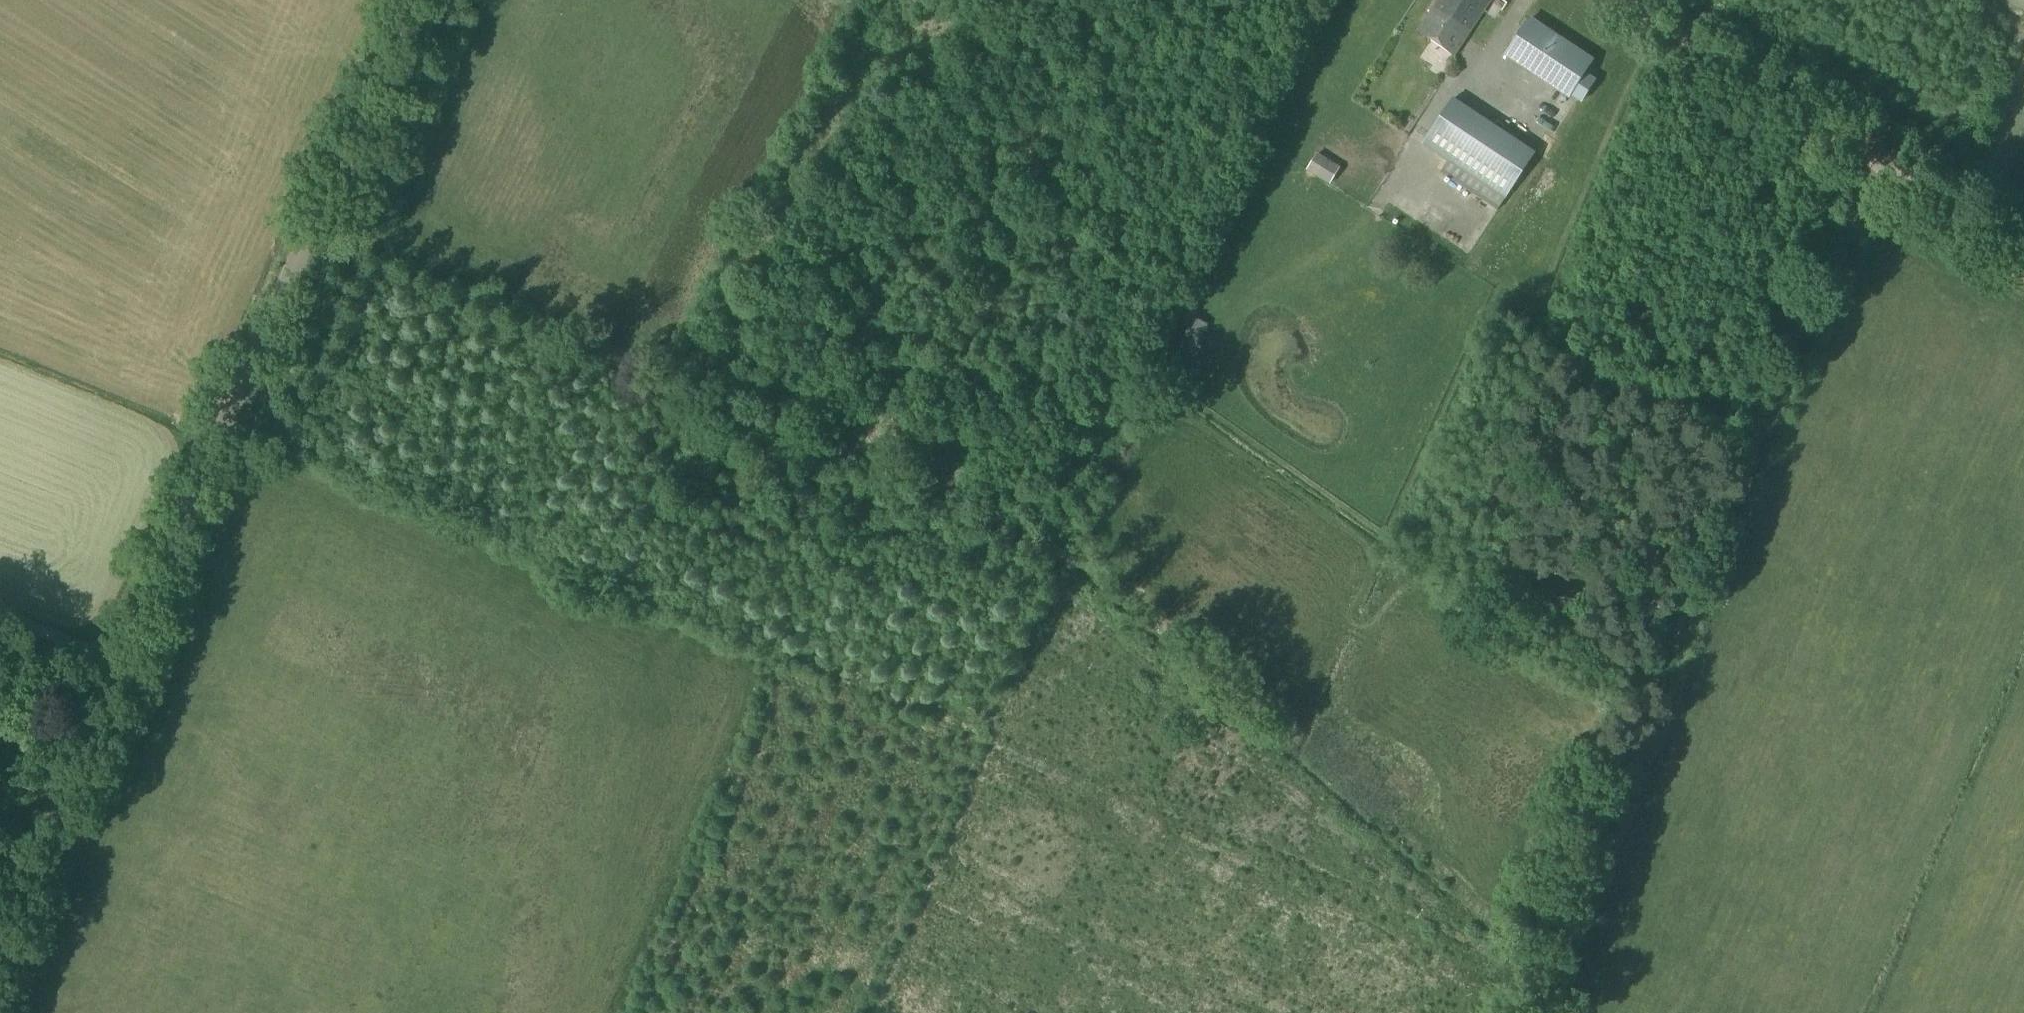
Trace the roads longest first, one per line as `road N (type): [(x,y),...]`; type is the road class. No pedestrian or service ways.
road 1 (unclassified): [(0,939),(417,0)]
road 2 (unclassified): [(2023,257),(1635,0)]
road 3 (track): [(119,664),(0,611)]

